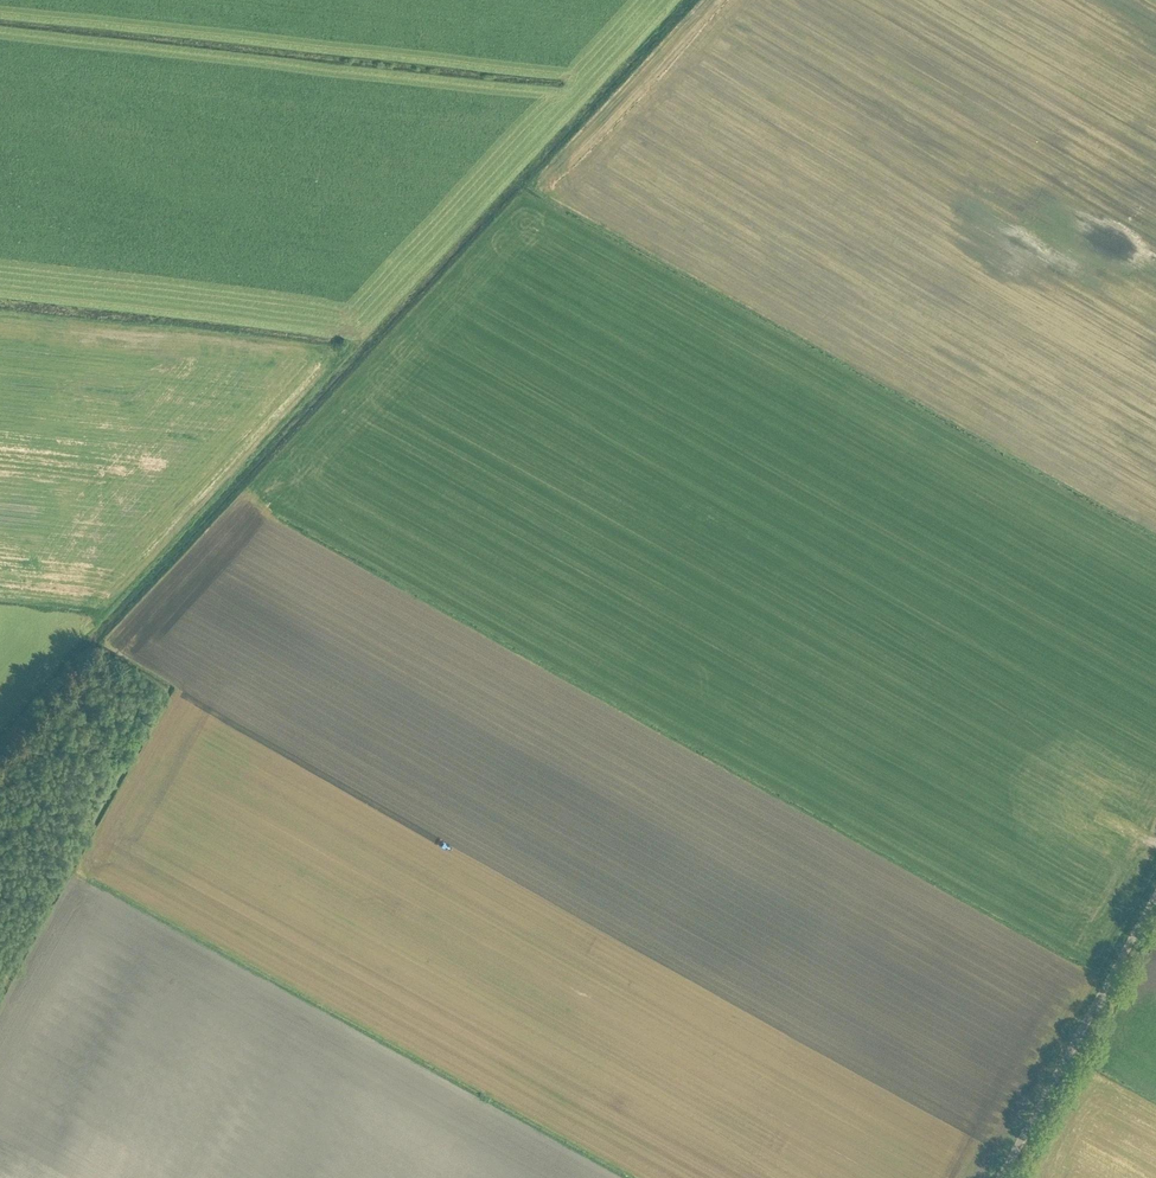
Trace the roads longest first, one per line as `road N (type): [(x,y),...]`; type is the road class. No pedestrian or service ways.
road 1 (unclassified): [(999,1177),(1155,894)]

